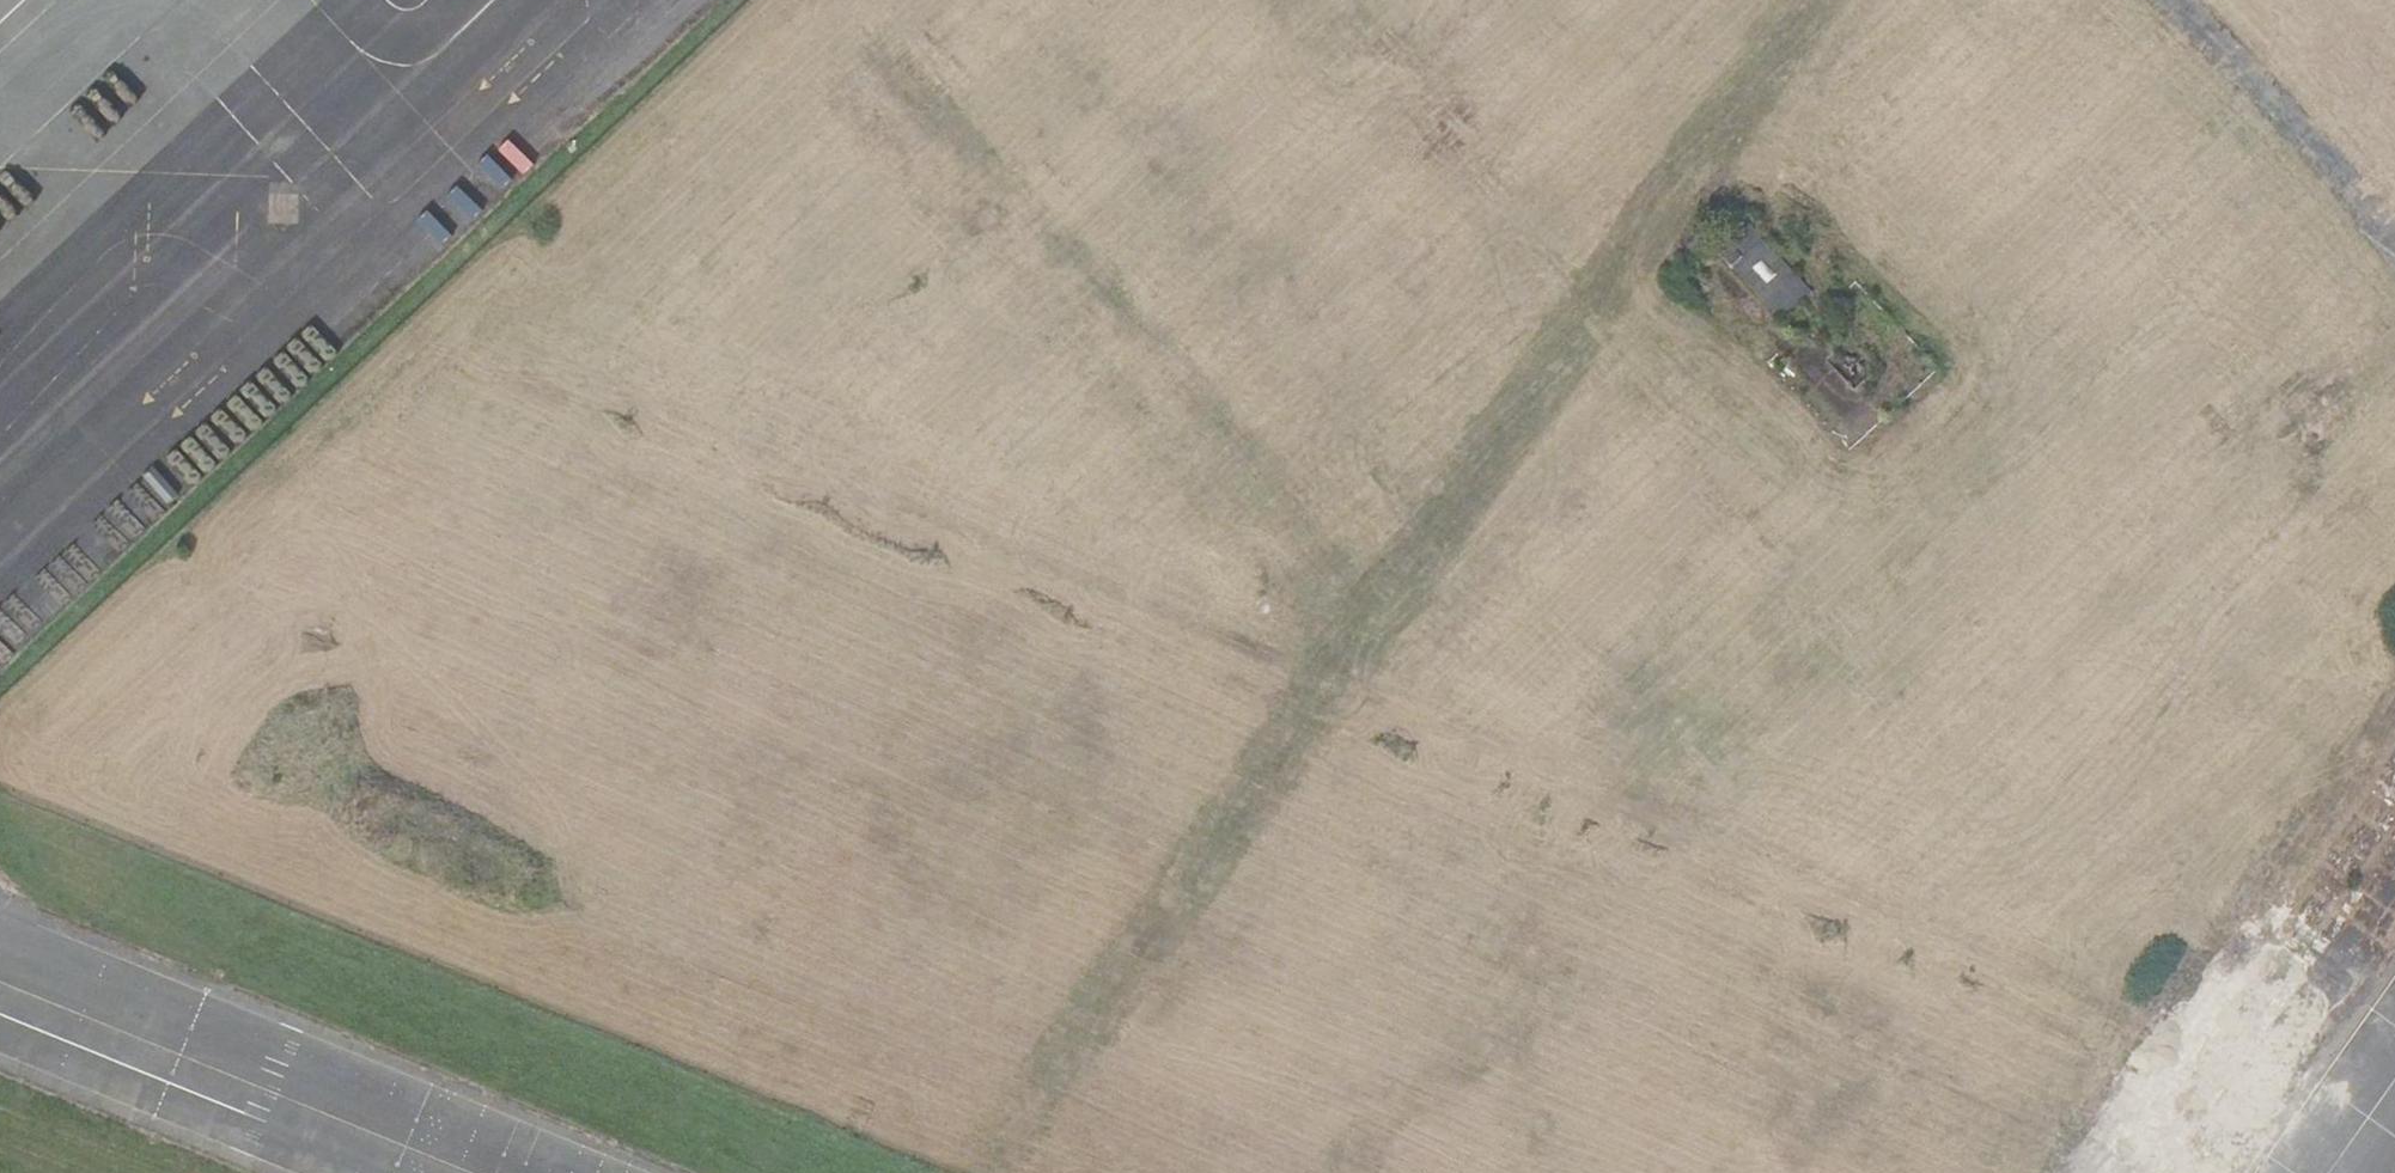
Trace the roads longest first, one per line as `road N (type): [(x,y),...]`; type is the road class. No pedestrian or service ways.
road 1 (track): [(2177,0),(2248,70),(2394,244)]

